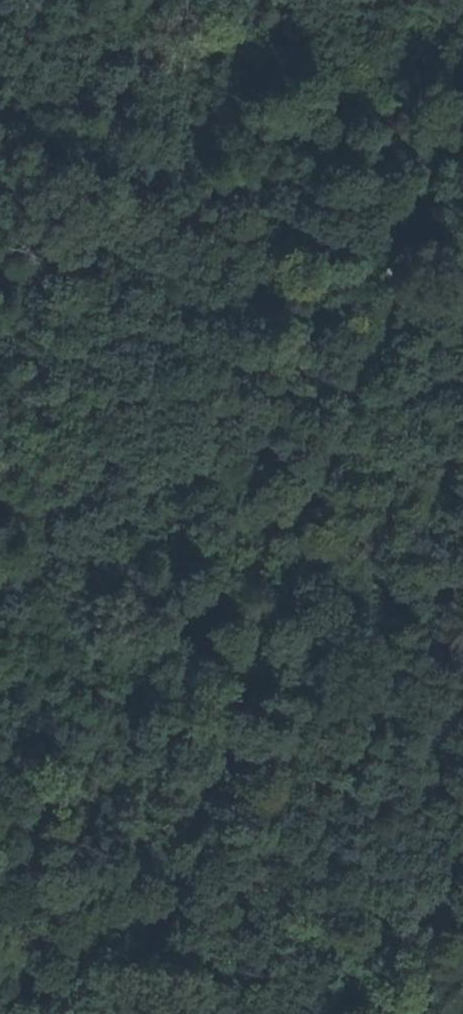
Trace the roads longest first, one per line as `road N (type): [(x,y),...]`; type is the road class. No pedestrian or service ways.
road 1 (track): [(112,1013),(462,79)]
road 2 (track): [(150,916),(0,911)]

